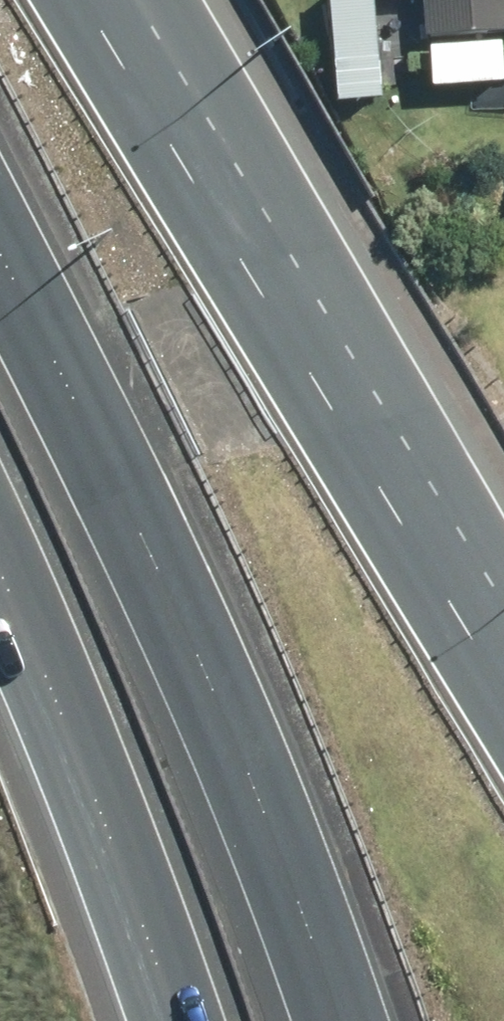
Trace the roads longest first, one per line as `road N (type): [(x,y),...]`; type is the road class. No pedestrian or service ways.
road 1 (motorway): [(0,243),(192,628),(280,845),(340,1020)]
road 2 (motorway): [(85,0),(503,681)]
road 3 (motorway): [(173,1020),(76,734),(0,569)]

